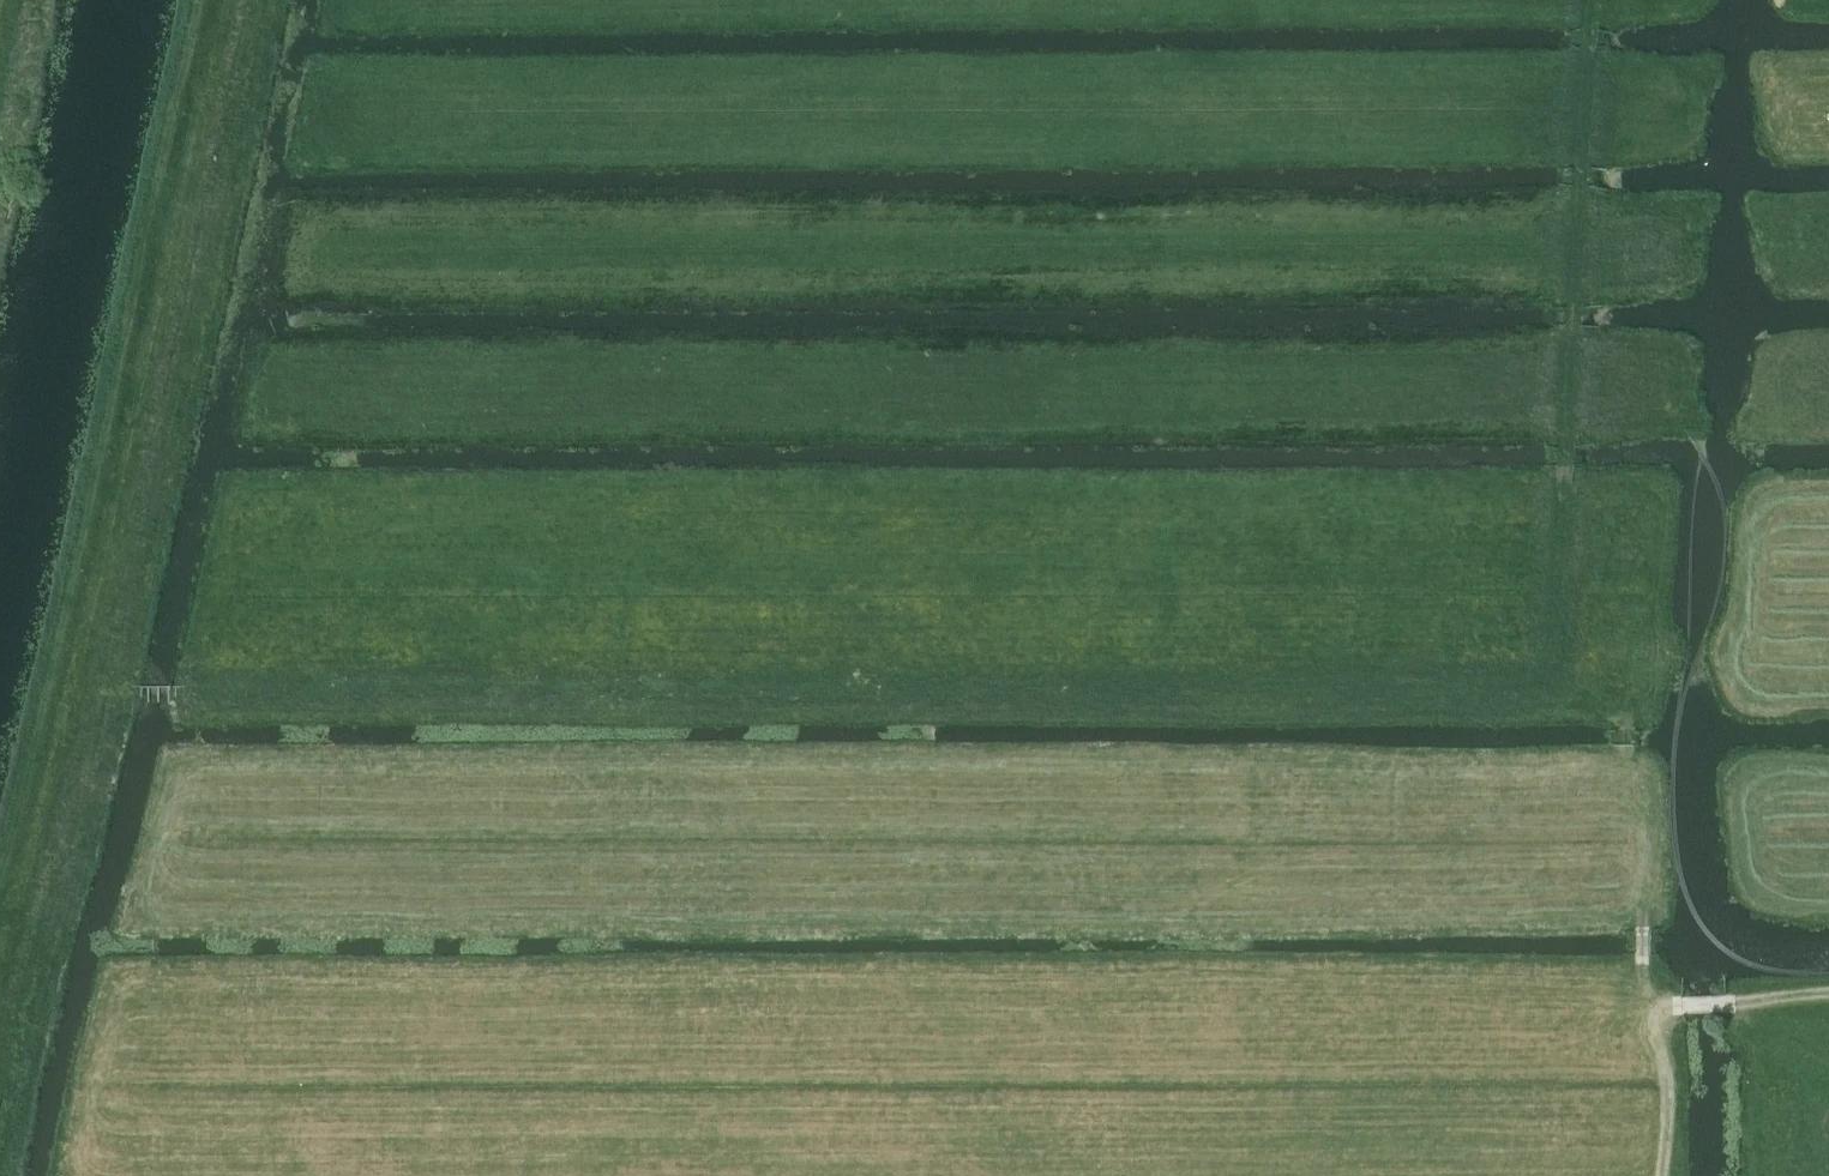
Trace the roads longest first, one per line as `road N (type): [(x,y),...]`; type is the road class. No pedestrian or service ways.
road 1 (track): [(1659,1009),(1645,980),(1625,714),(1565,494),(1590,0)]
road 2 (track): [(1660,1175),(1669,1113),(1659,1009),(1828,993)]

